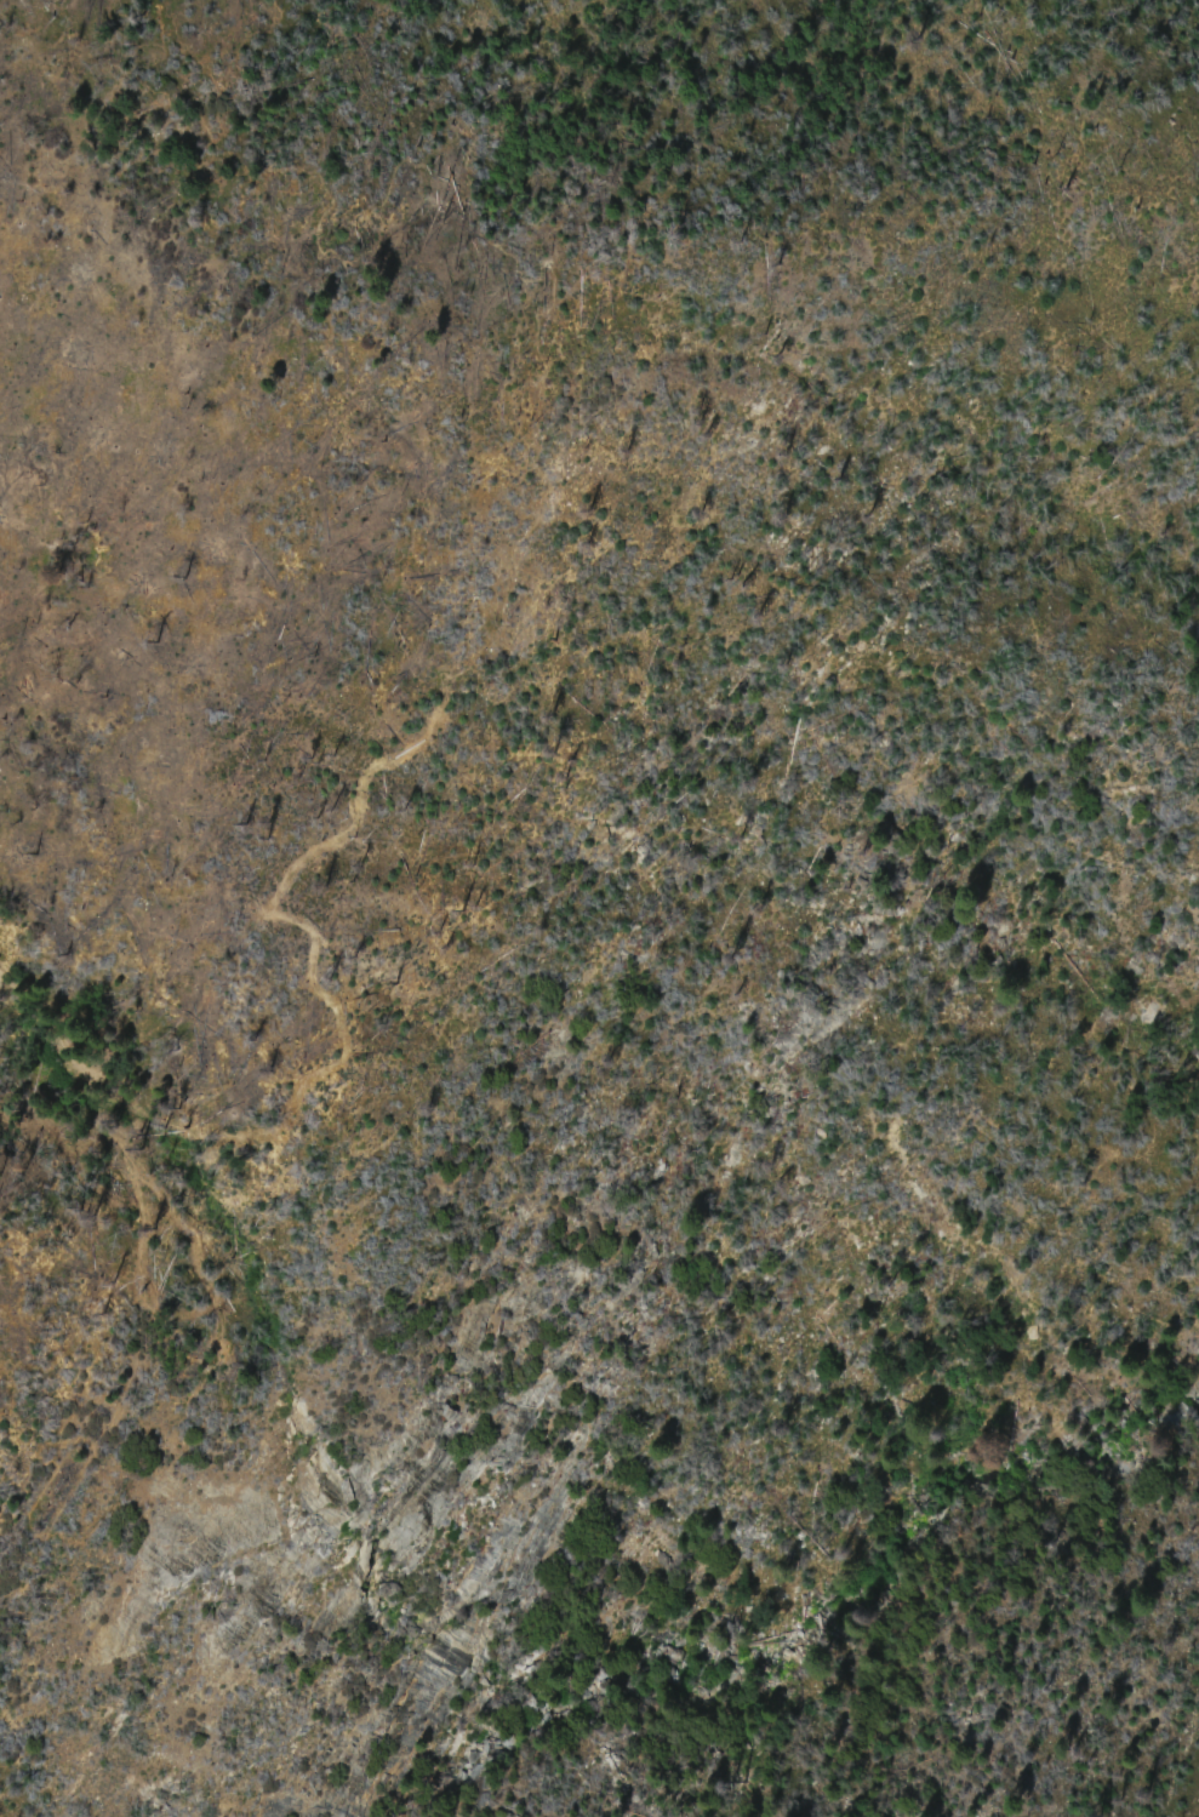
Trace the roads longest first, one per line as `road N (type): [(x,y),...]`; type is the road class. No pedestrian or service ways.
road 1 (track): [(0,981),(36,1013),(145,1241),(136,1327),(114,1395)]

